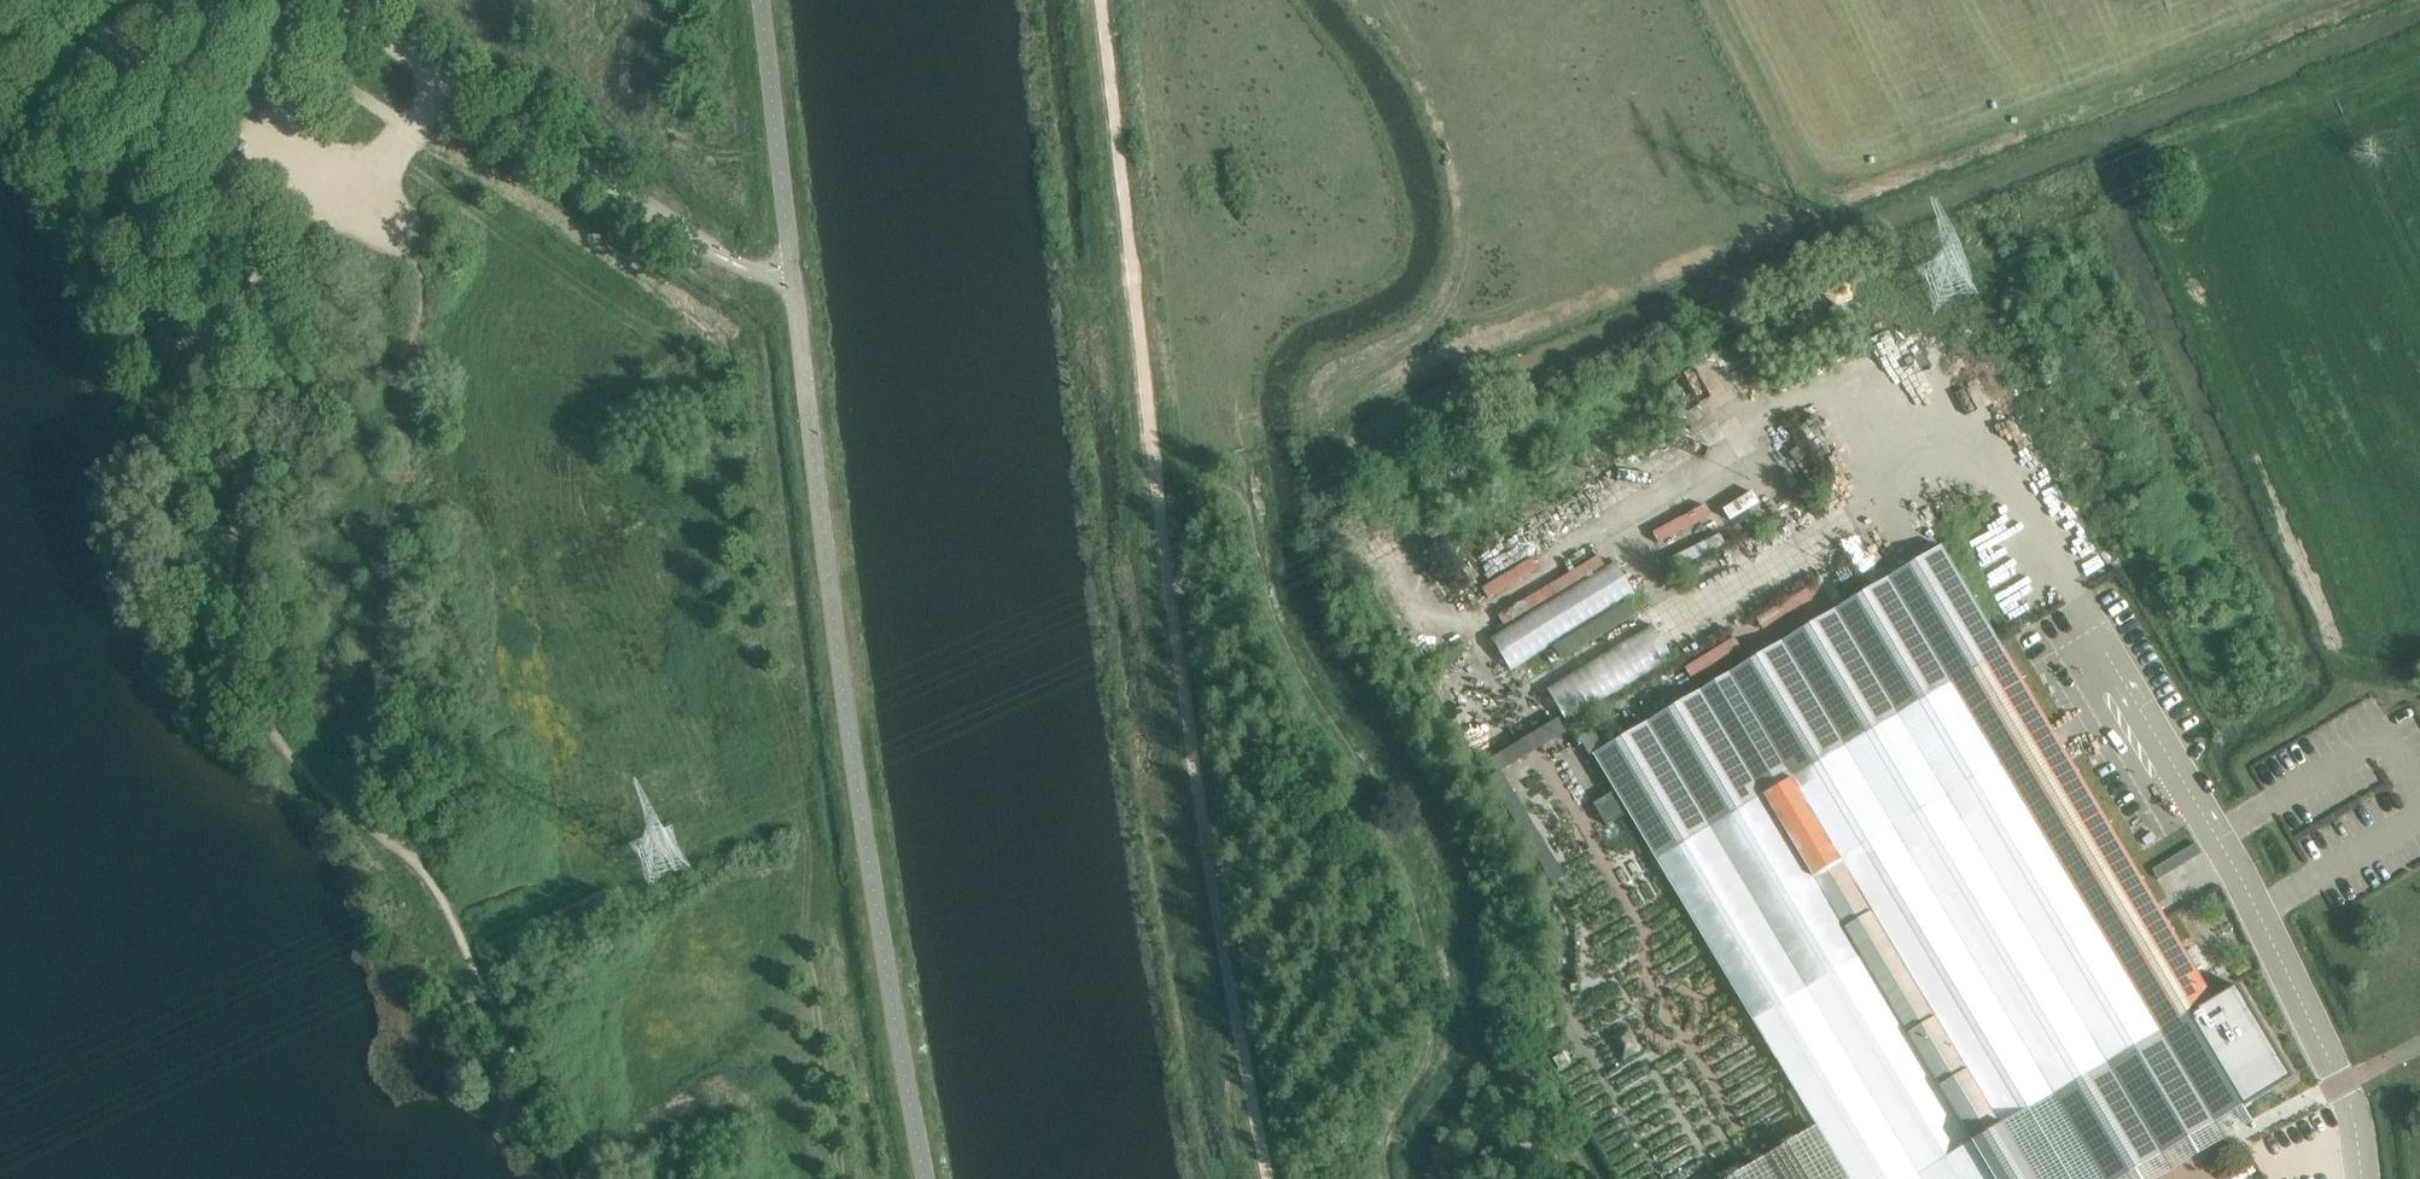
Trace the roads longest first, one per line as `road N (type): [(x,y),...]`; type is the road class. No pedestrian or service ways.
road 1 (unclassified): [(384,168),(446,76),(328,0)]

